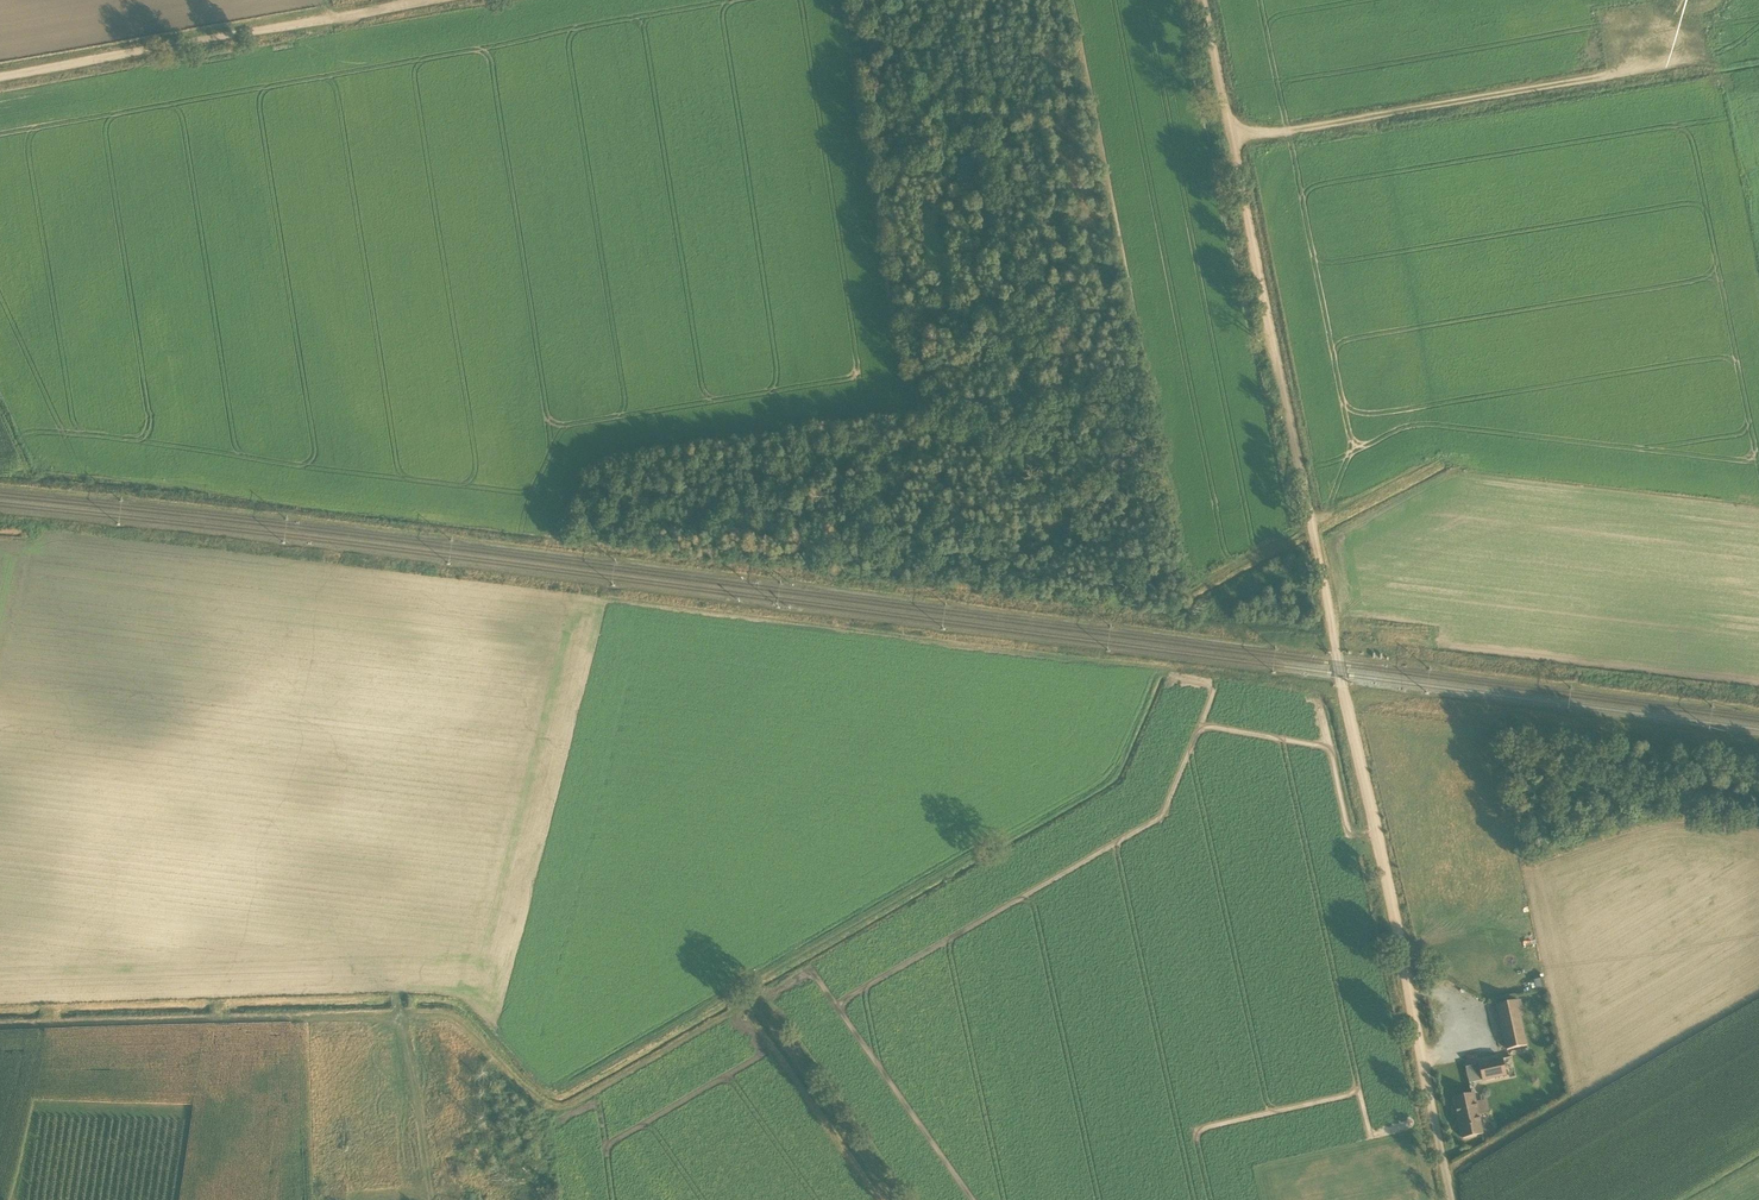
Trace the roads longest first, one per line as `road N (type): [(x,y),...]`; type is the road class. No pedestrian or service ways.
road 1 (track): [(1425,1077),(1275,350)]
road 2 (track): [(568,1086),(990,846)]
road 3 (track): [(0,1026),(431,1010),(462,1022)]
road 4 (track): [(438,0),(0,79)]
road 5 (track): [(1202,0),(1275,350)]
road 6 (track): [(746,985),(898,1199)]
road 7 (track): [(432,1199),(403,1002)]
road 8 (unclassified): [(1452,1199),(1425,1077)]

